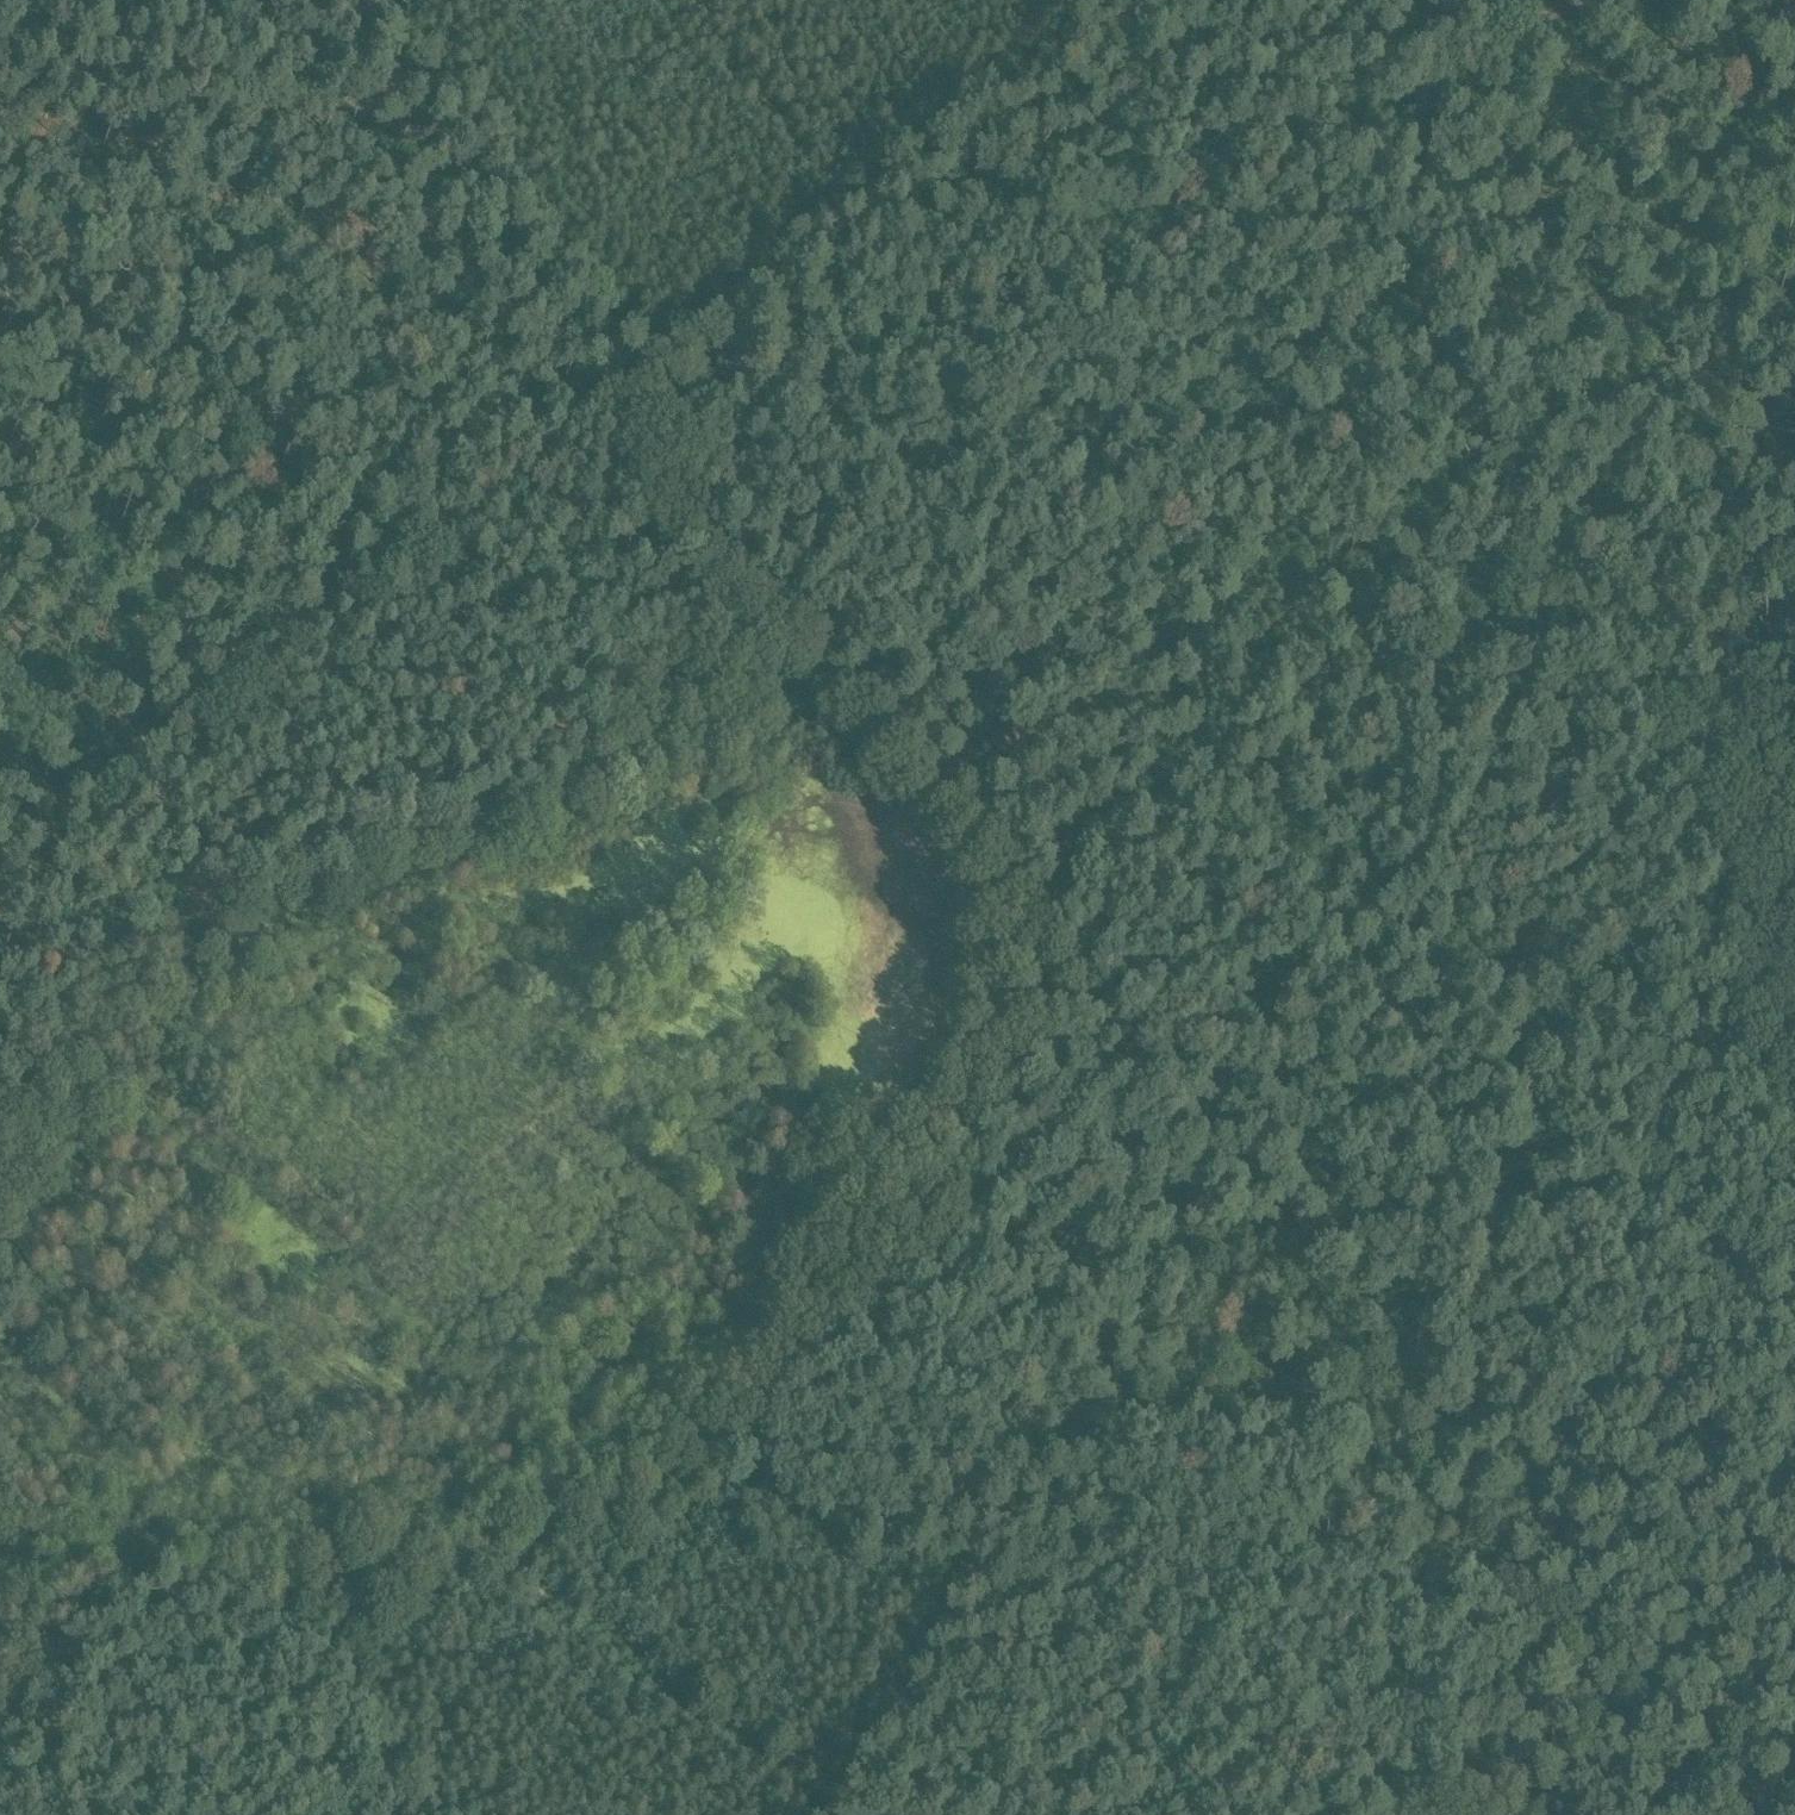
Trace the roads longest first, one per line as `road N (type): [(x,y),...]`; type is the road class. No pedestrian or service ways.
road 1 (track): [(1486,45),(1462,74),(1174,643),(1059,895),(1058,932),(1177,1226),(1395,1324),(1605,1469)]
road 2 (track): [(1593,0),(1486,45),(1427,0)]

